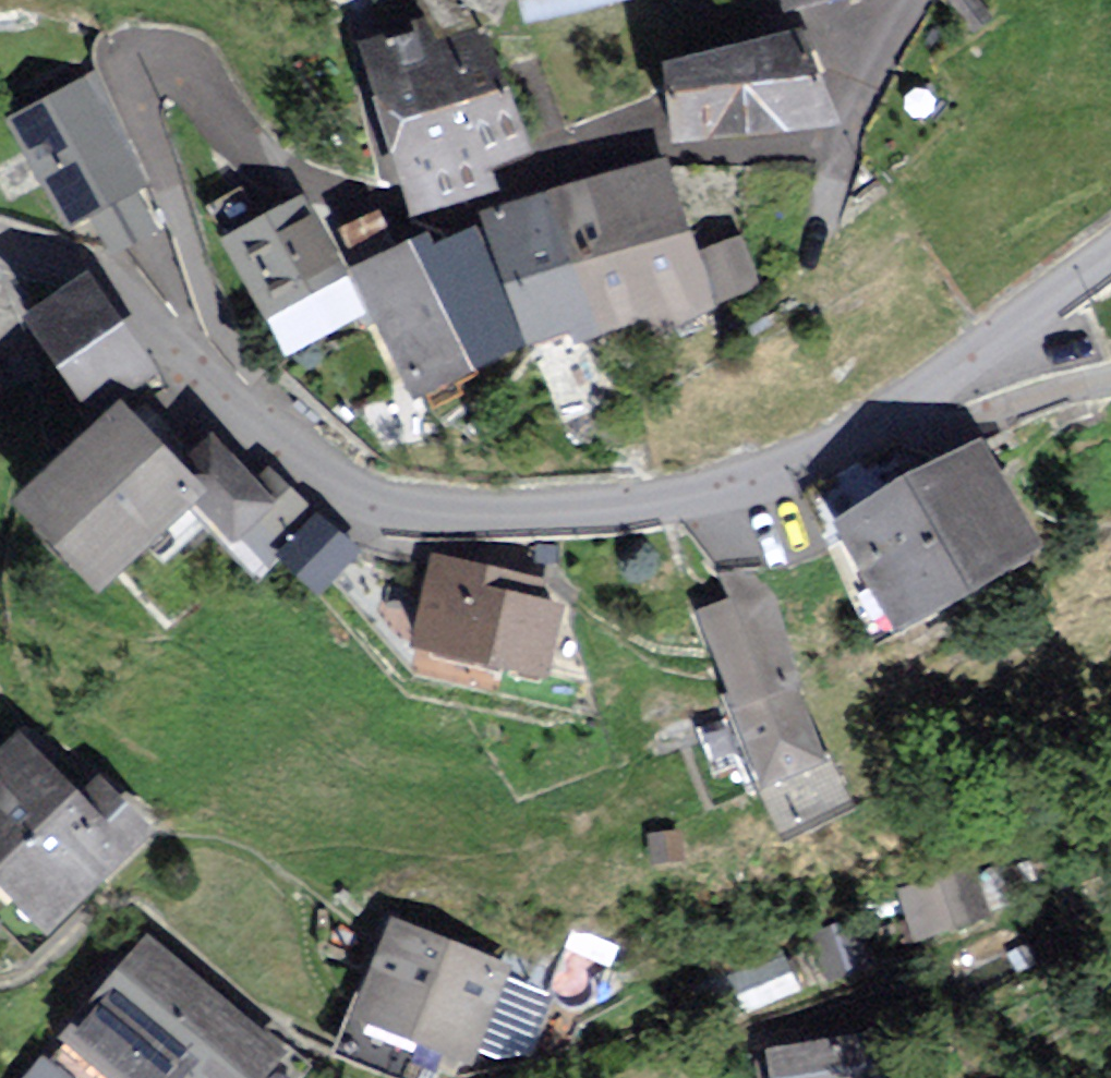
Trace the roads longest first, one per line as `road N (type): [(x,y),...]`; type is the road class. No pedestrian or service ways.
road 1 (residential): [(916,0),(848,142),(793,153),(562,161),(422,204),(388,206),(303,180),(249,135),(216,87),(190,70),(168,68),(145,99),(146,131),(195,263),(235,410)]
road 2 (residential): [(1110,261),(990,365),(709,493),(582,509),(405,514),(325,485),(235,410)]
road 3 (residential): [(235,410),(178,341),(112,281),(0,245)]
road 4 (track): [(355,198),(380,186),(361,125),(343,0)]
road 5 (track): [(990,365),(1110,364)]

